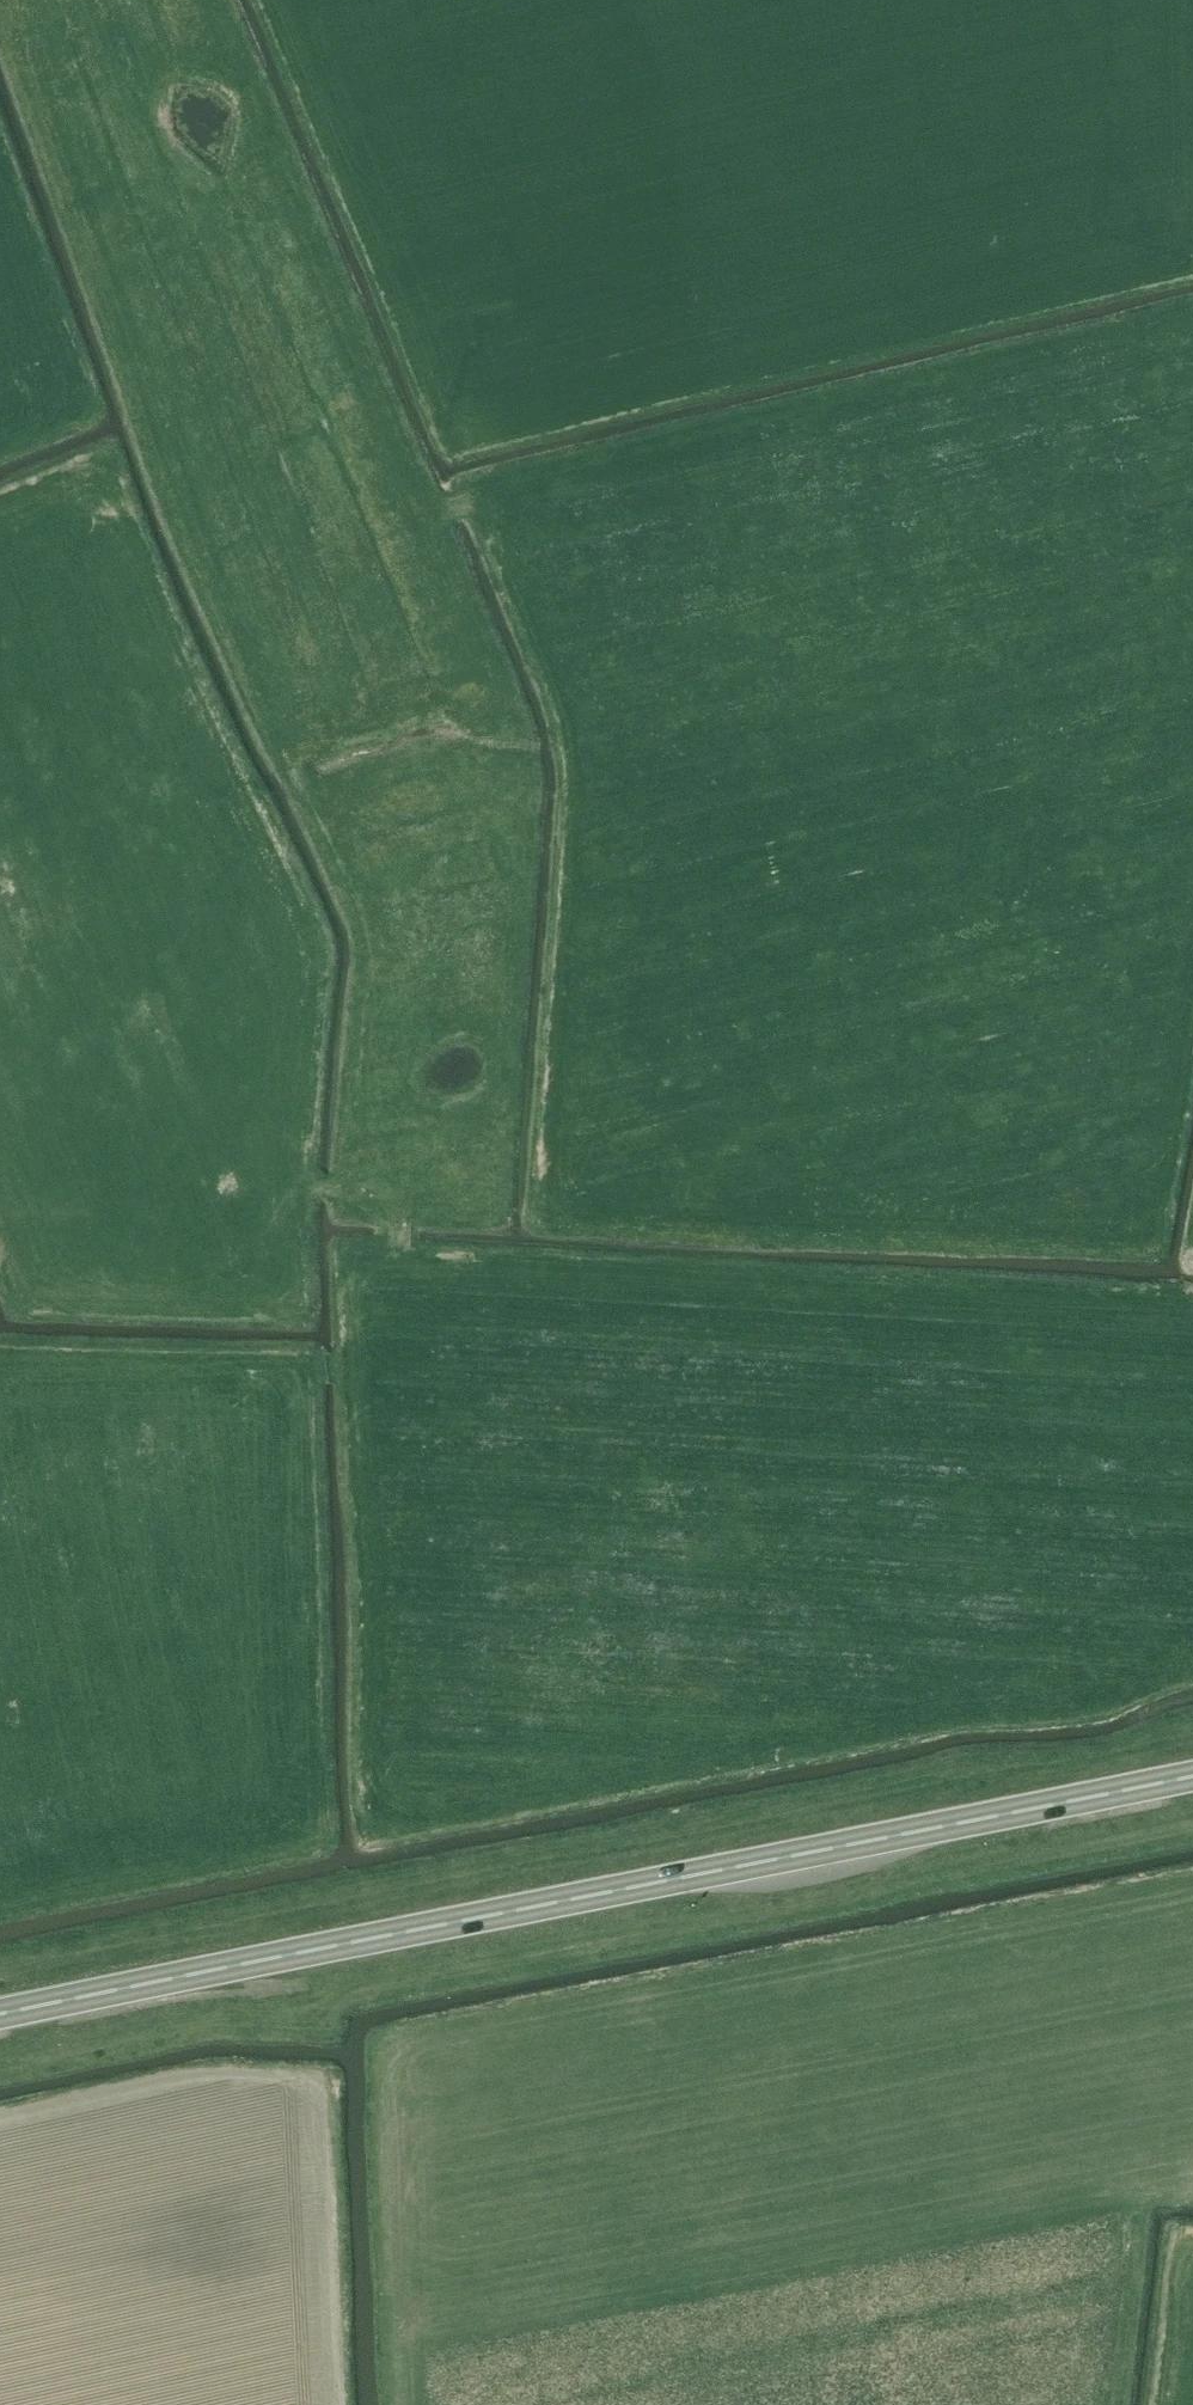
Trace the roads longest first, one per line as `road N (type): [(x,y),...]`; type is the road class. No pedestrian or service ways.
road 1 (trunk): [(0,2014),(1192,1776)]

